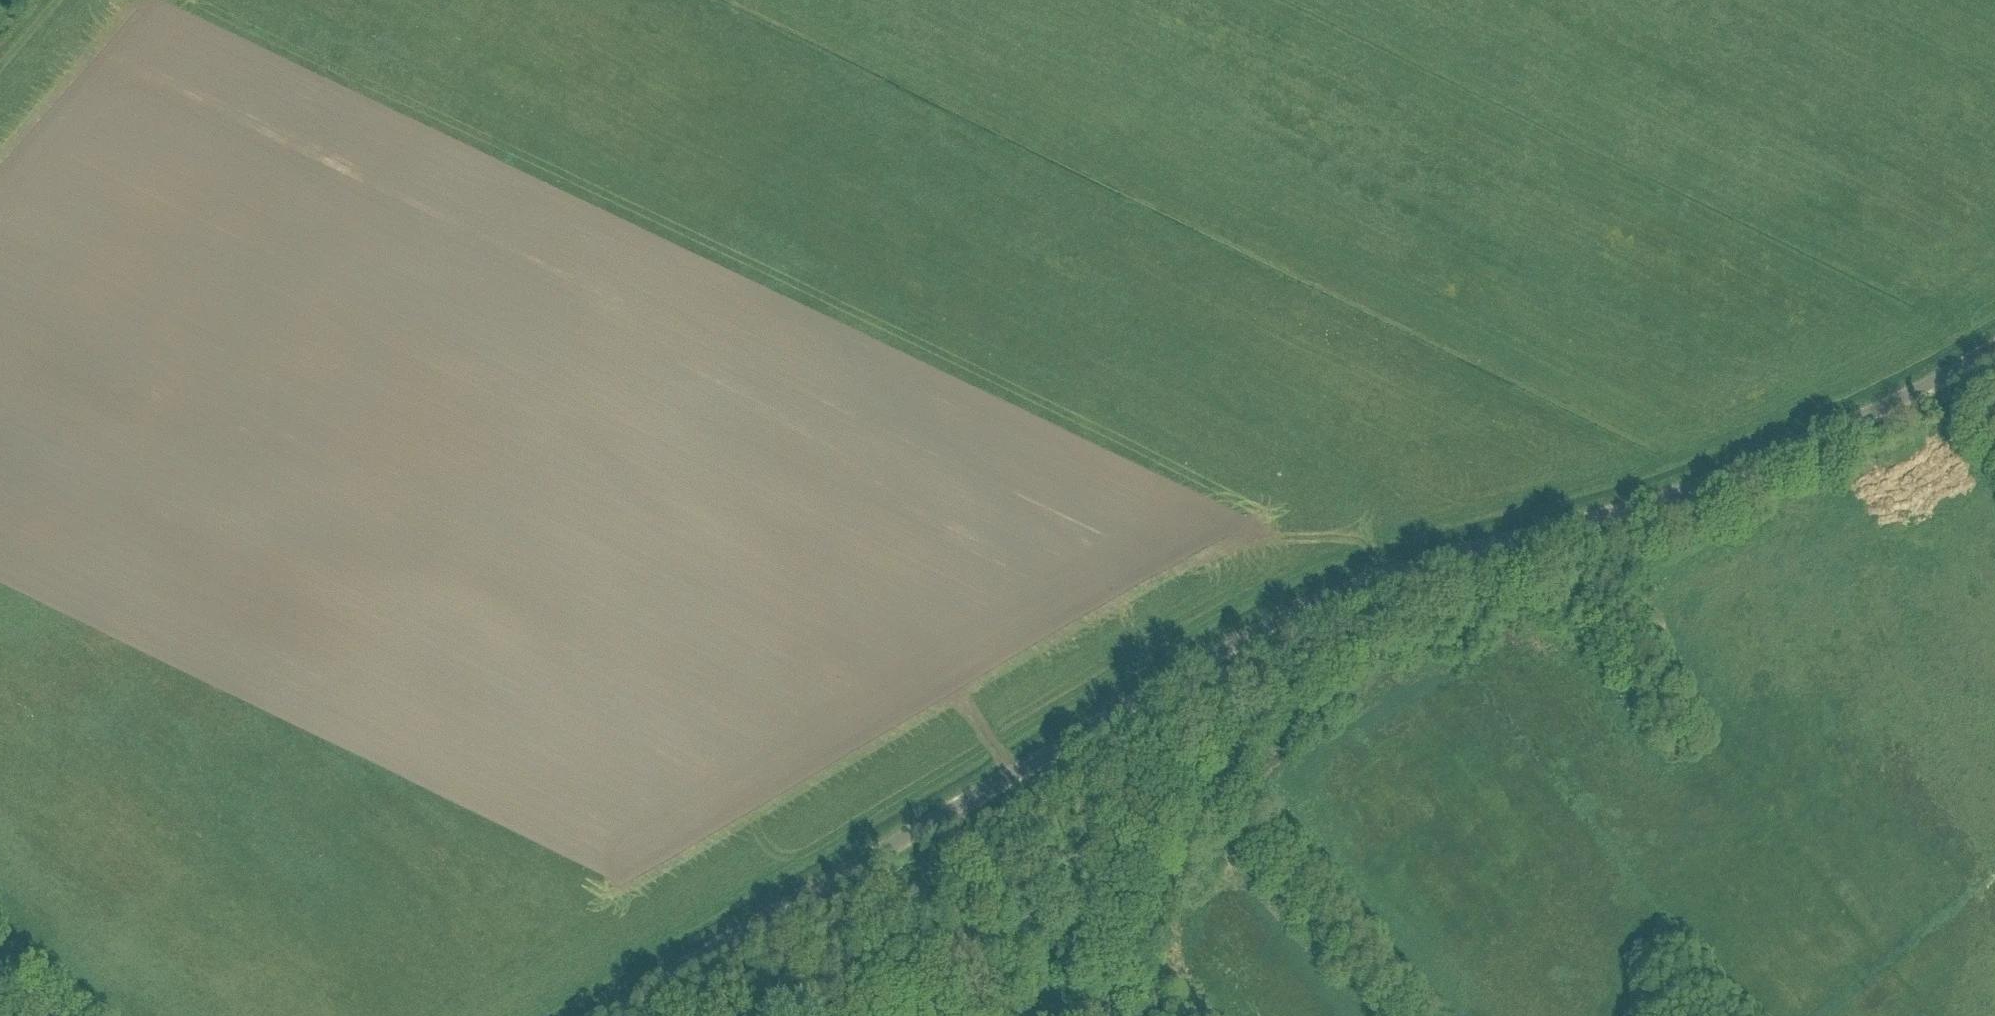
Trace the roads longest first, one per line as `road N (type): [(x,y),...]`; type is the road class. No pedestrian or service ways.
road 1 (unclassified): [(609,1015),(1357,587),(1685,497),(1994,355)]

